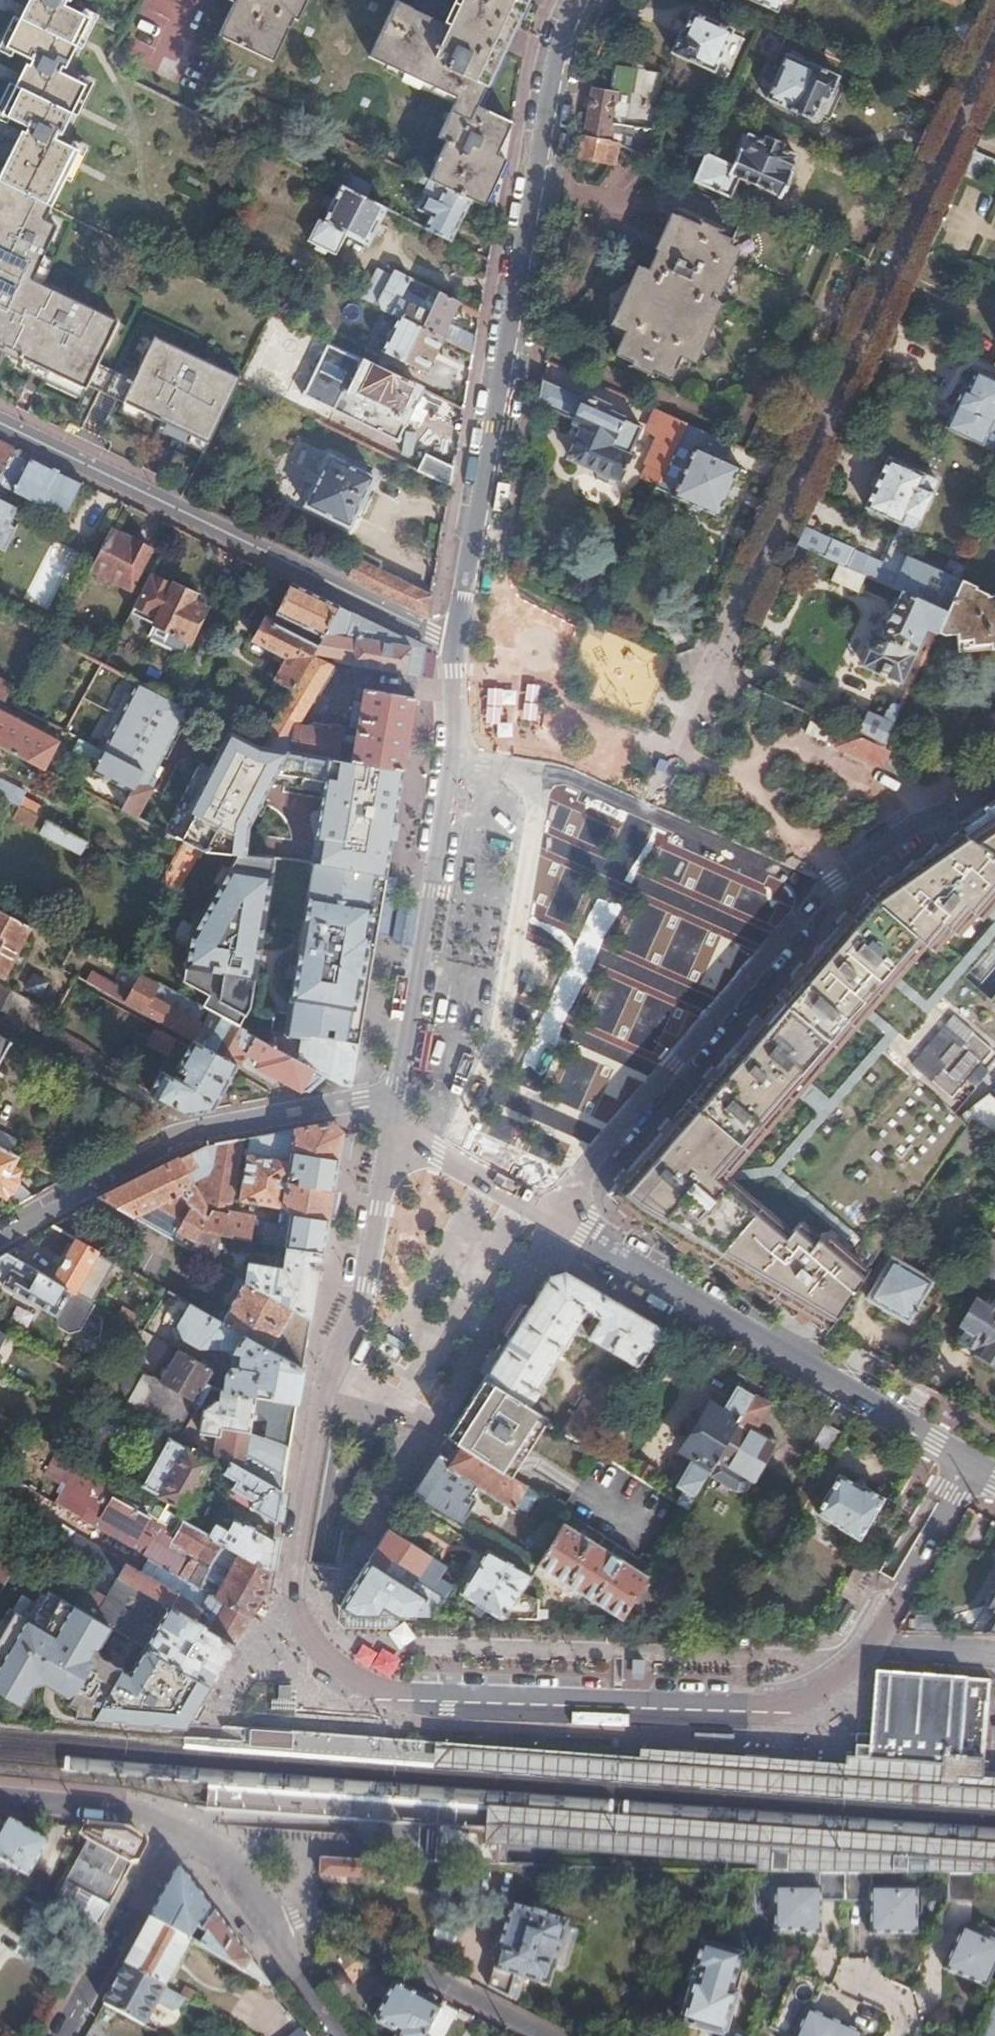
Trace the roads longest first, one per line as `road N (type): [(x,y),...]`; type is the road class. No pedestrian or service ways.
road 1 (residential): [(326,1407),(291,1590),(300,1629),(321,1659),(378,1691),(787,1707),(856,1652),(971,1466)]
road 2 (residential): [(994,24),(648,815)]
road 3 (residential): [(578,0),(557,68),(458,649)]
road 4 (residential): [(0,428),(458,649)]
road 5 (residential): [(553,1217),(971,1466)]
road 6 (residential): [(553,1217),(824,899)]
road 7 (residential): [(389,1117),(360,1105),(183,1135),(0,1231)]
road 8 (residential): [(455,766),(389,1117)]
road 9 (residential): [(326,1407),(414,1429),(553,1217)]
road 10 (residential): [(543,2035),(309,1916),(262,1918)]
road 11 (residential): [(389,1117),(366,1267),(326,1407)]
road 12 (residential): [(824,899),(994,777)]
road 13 (residential): [(455,766),(527,774),(648,815)]
road 14 (residential): [(648,815),(824,899)]
road 15 (residential): [(389,1117),(553,1217)]
road 16 (residential): [(64,2035),(143,1886)]
road 17 (residential): [(262,1918),(339,2035)]
road 18 (residential): [(130,1816),(0,1800)]
road 19 (residential): [(177,1832),(217,1860),(262,1918)]

